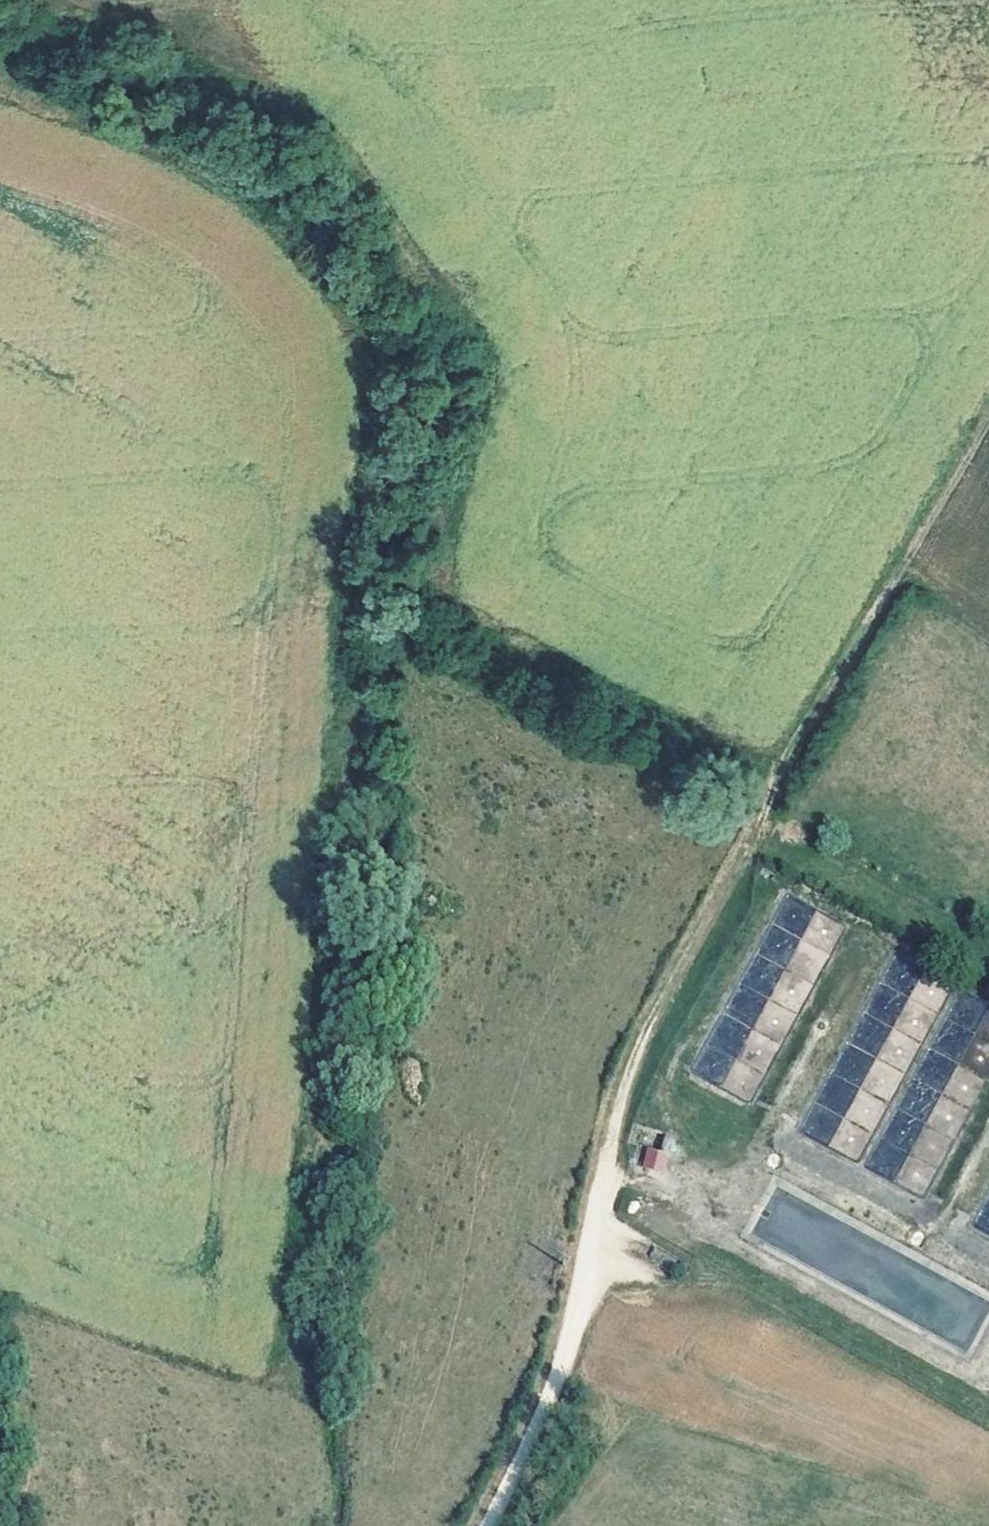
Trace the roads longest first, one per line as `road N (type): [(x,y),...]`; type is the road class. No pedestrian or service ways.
road 1 (track): [(988,411),(629,1067),(604,1185)]
road 2 (unclassified): [(604,1185),(572,1356),(496,1525)]

